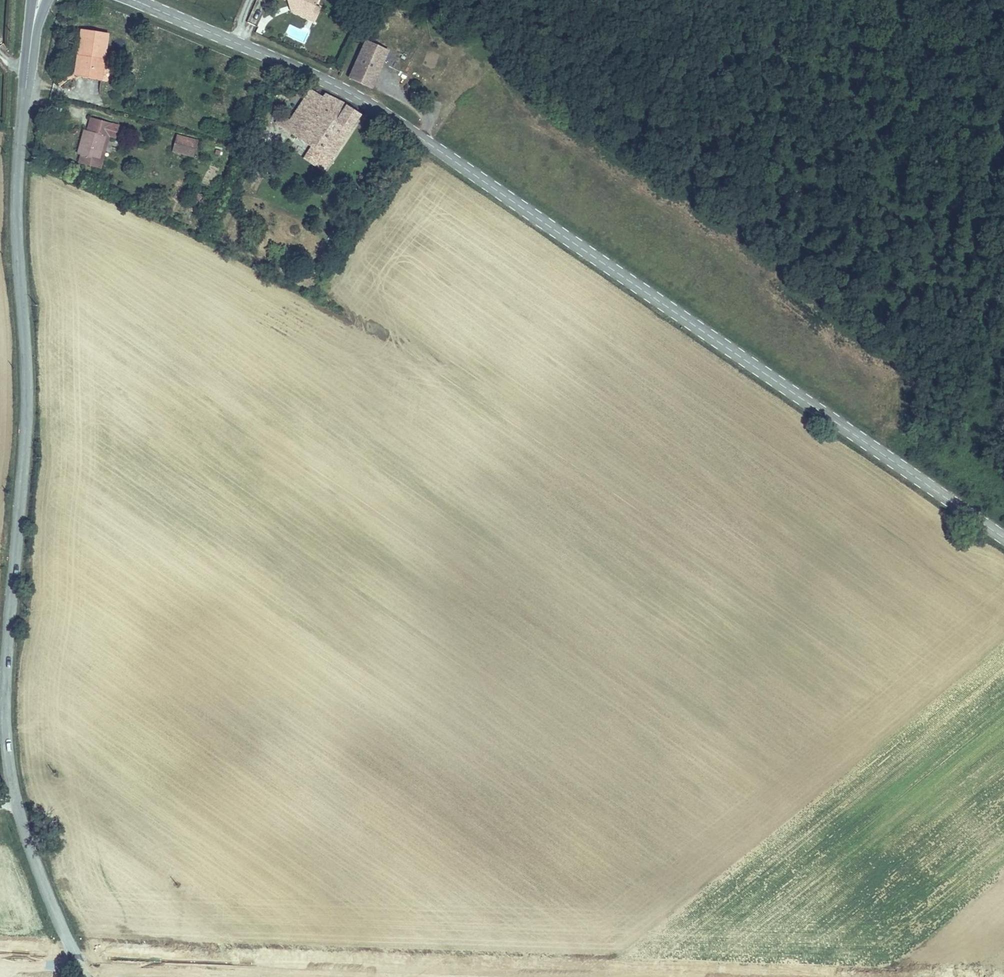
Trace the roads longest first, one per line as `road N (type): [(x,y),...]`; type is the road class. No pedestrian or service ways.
road 1 (tertiary): [(1003,536),(416,132),(342,88),(136,0)]
road 2 (tertiary): [(86,976),(40,882),(9,773),(3,655),(26,405),(16,219),(33,29)]

